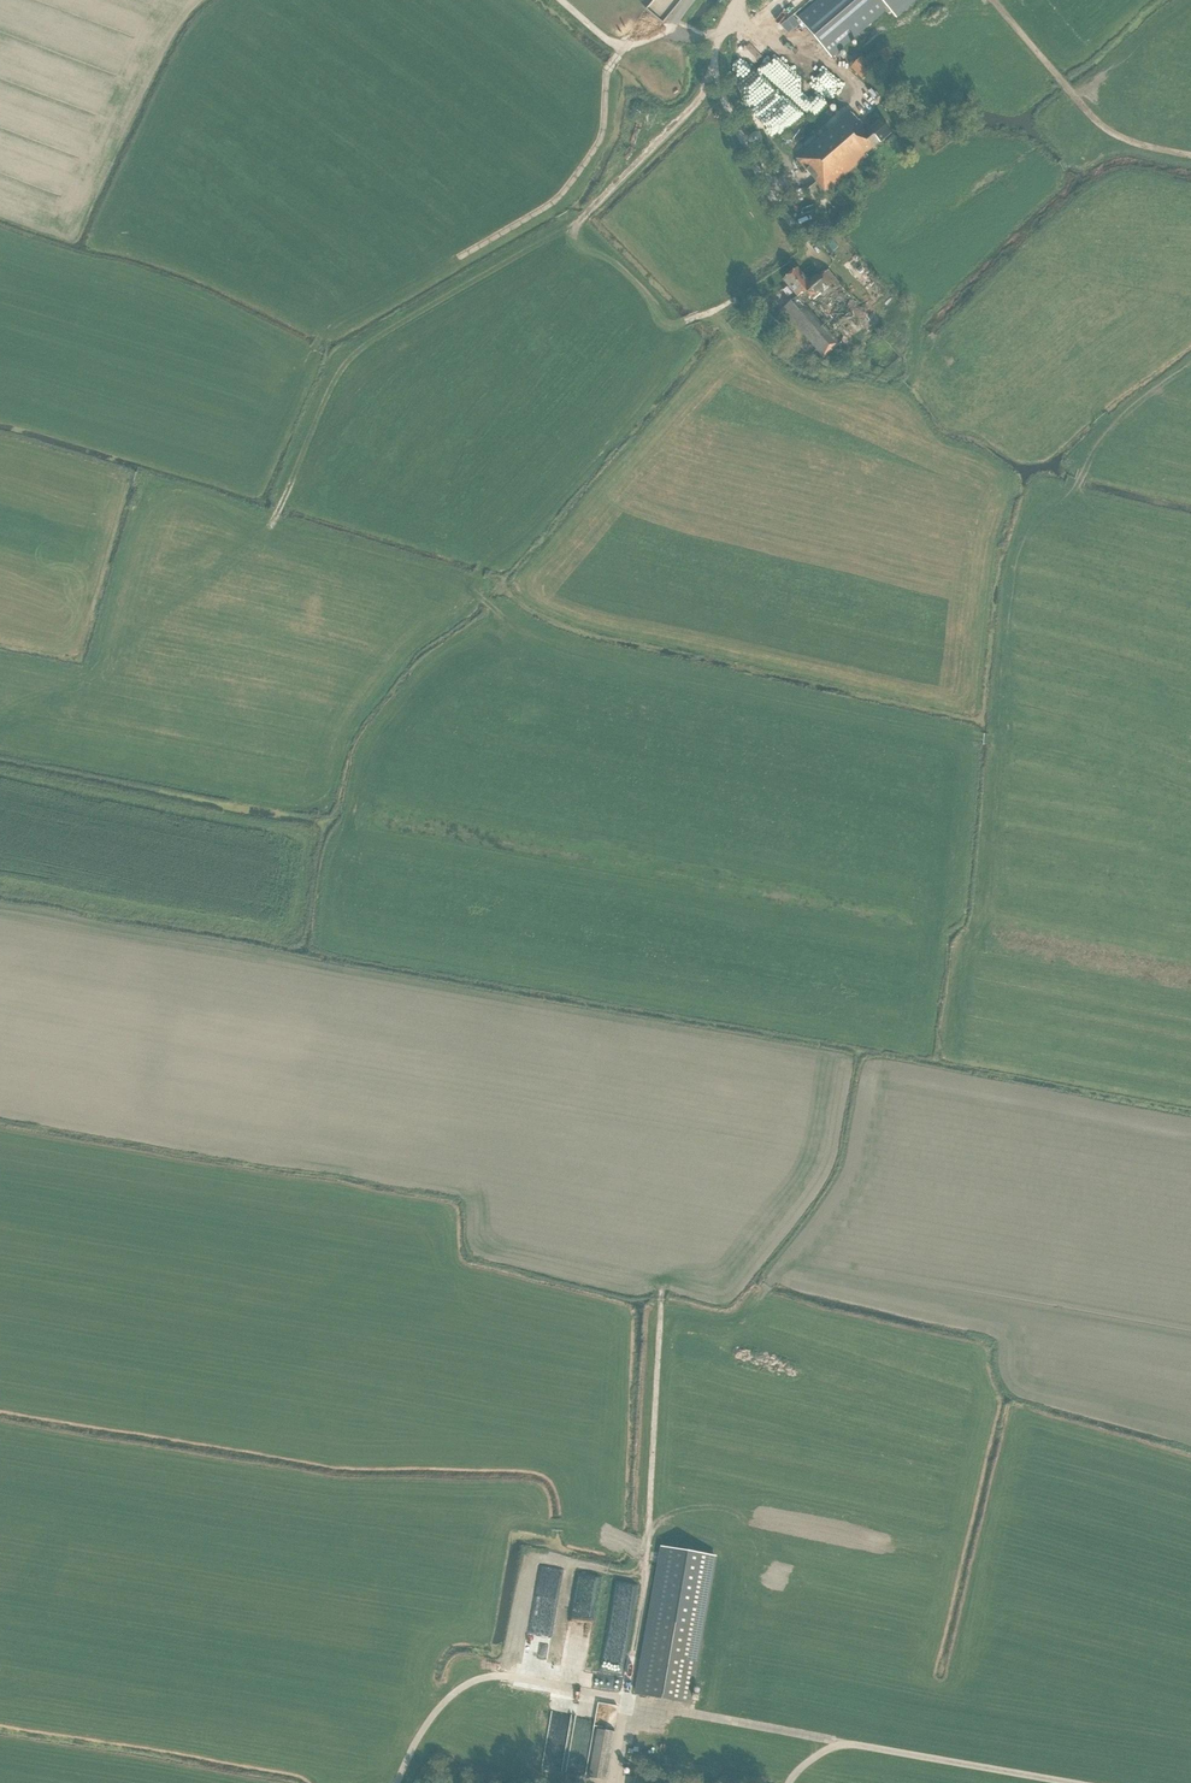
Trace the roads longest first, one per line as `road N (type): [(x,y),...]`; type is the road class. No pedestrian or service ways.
road 1 (track): [(399,1782),(437,1712),(494,1675),(842,1743)]
road 2 (unclassified): [(788,1782),(842,1743),(1077,1782)]
road 3 (unclassified): [(809,242),(765,185),(718,82),(716,42),(737,0)]
road 4 (track): [(665,30),(620,47),(563,0)]

